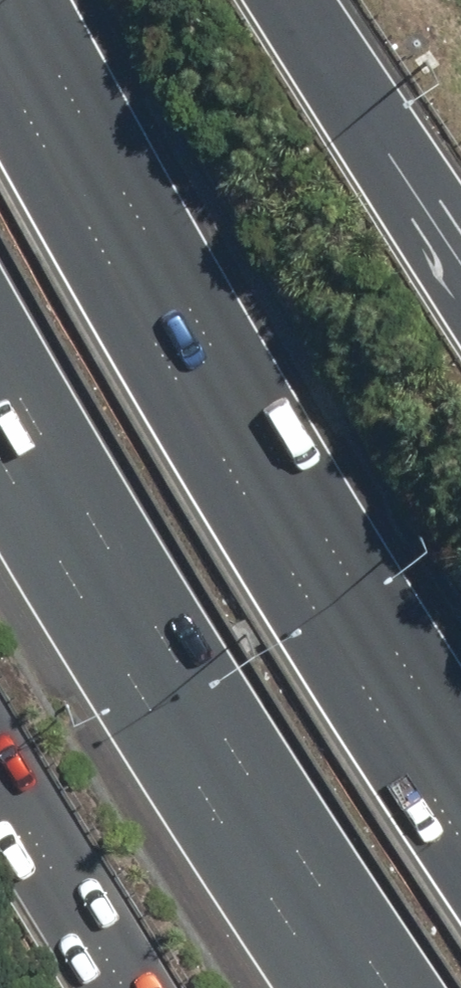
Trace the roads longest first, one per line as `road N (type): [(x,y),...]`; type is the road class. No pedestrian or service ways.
road 1 (motorway): [(0,61),(96,243),(460,835)]
road 2 (motorway): [(393,987),(190,684),(0,351)]
road 3 (motorway): [(303,0),(460,259)]
road 4 (motorway): [(133,987),(0,761)]

